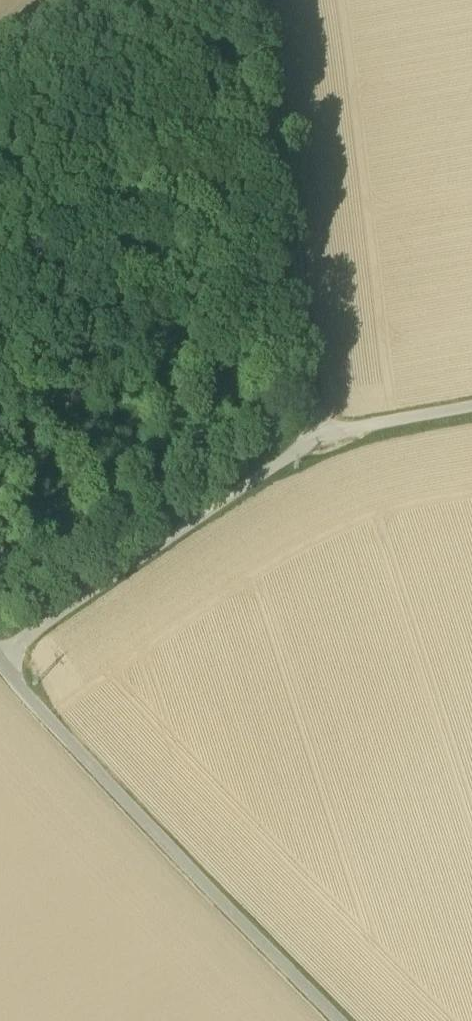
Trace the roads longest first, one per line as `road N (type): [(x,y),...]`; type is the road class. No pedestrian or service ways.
road 1 (track): [(0,658),(320,438),(471,409)]
road 2 (unclassified): [(0,662),(341,1020)]
road 3 (track): [(266,0),(320,438)]

